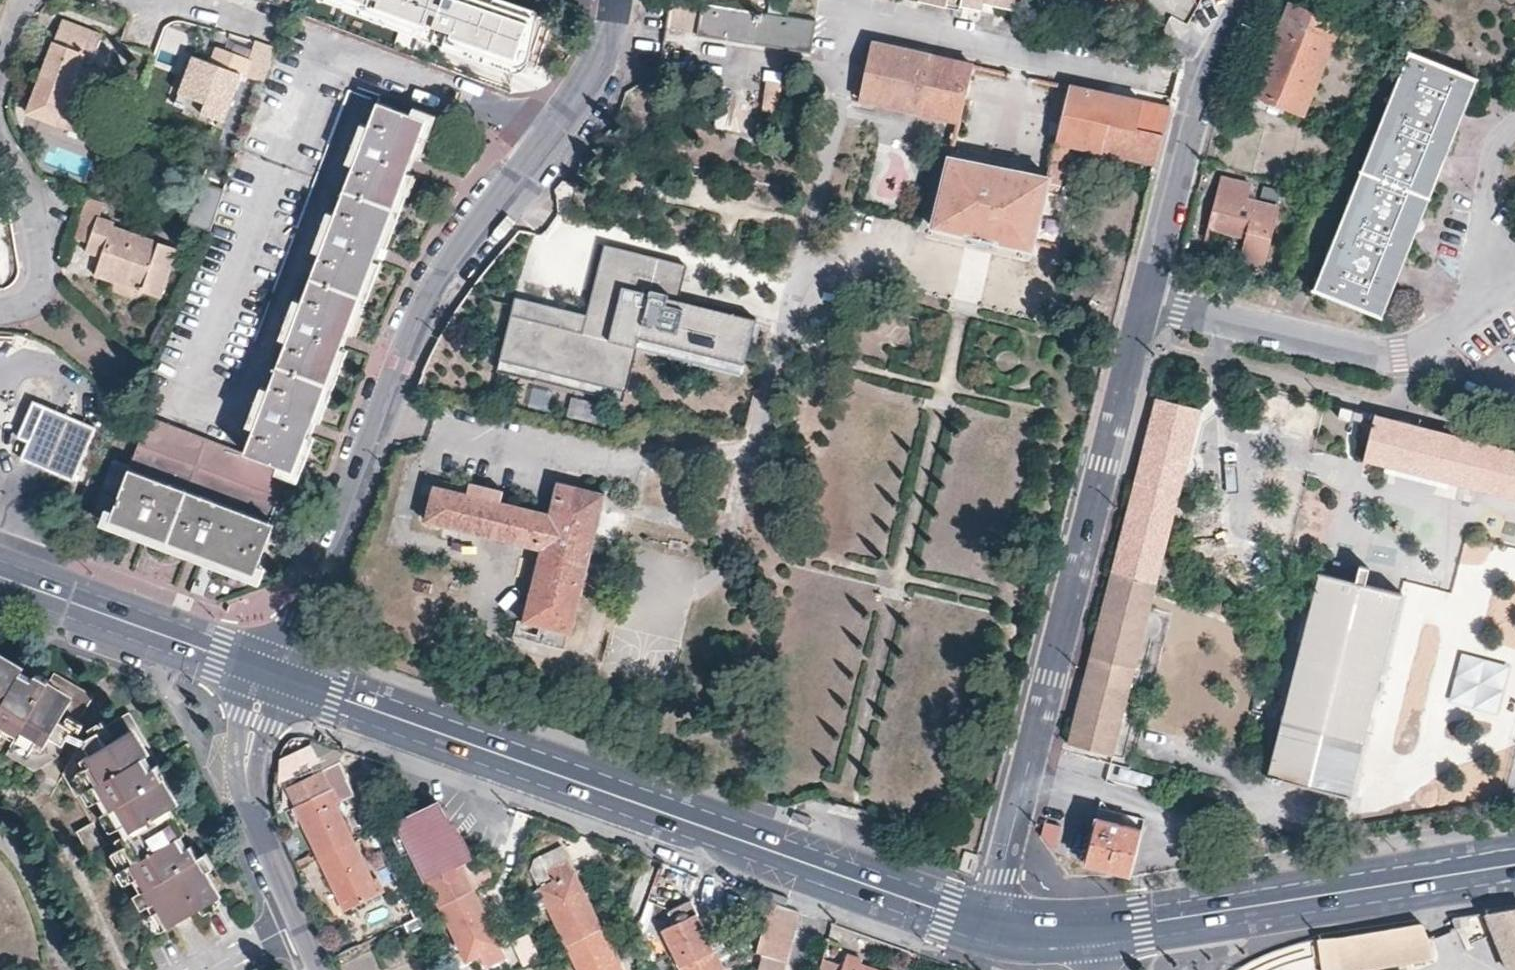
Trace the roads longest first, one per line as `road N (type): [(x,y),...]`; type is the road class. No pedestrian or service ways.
road 1 (residential): [(274,678),(309,614),(434,290),(611,53),(621,0)]
road 2 (primary): [(274,678),(989,927)]
road 3 (residential): [(1145,305),(989,927)]
road 4 (primary): [(1093,933),(1514,862)]
road 5 (residential): [(1145,305),(1399,358),(1480,314),(1514,265)]
road 6 (residential): [(1242,0),(1203,90),(1145,305)]
road 7 (residential): [(274,678),(244,774),(258,839),(316,969)]
road 8 (primary): [(274,678),(0,577)]
road 9 (residential): [(1514,129),(1494,153),(1487,180),(1491,207),(1514,238)]

